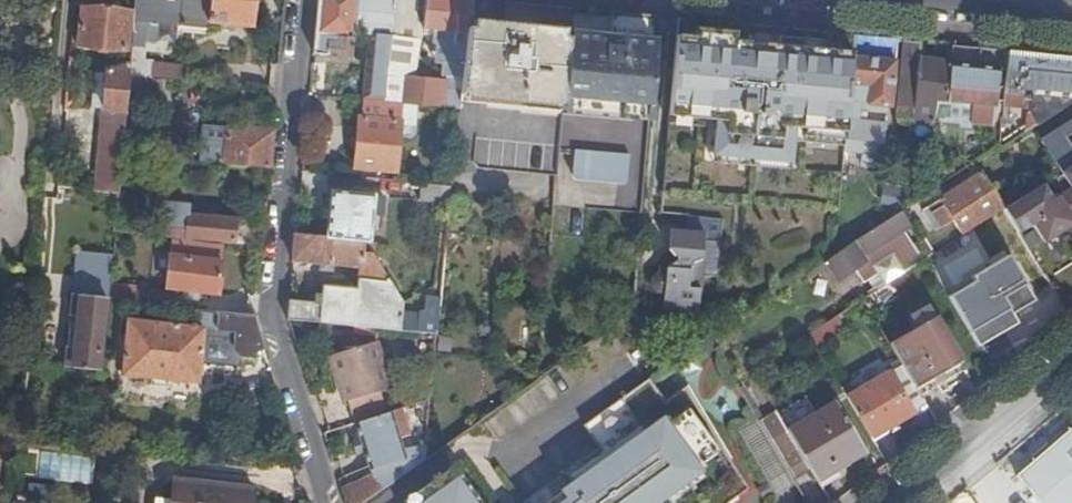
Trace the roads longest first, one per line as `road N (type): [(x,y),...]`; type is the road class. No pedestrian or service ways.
road 1 (residential): [(304,0),(276,319),(327,502)]
road 2 (residential): [(891,502),(1071,355)]

